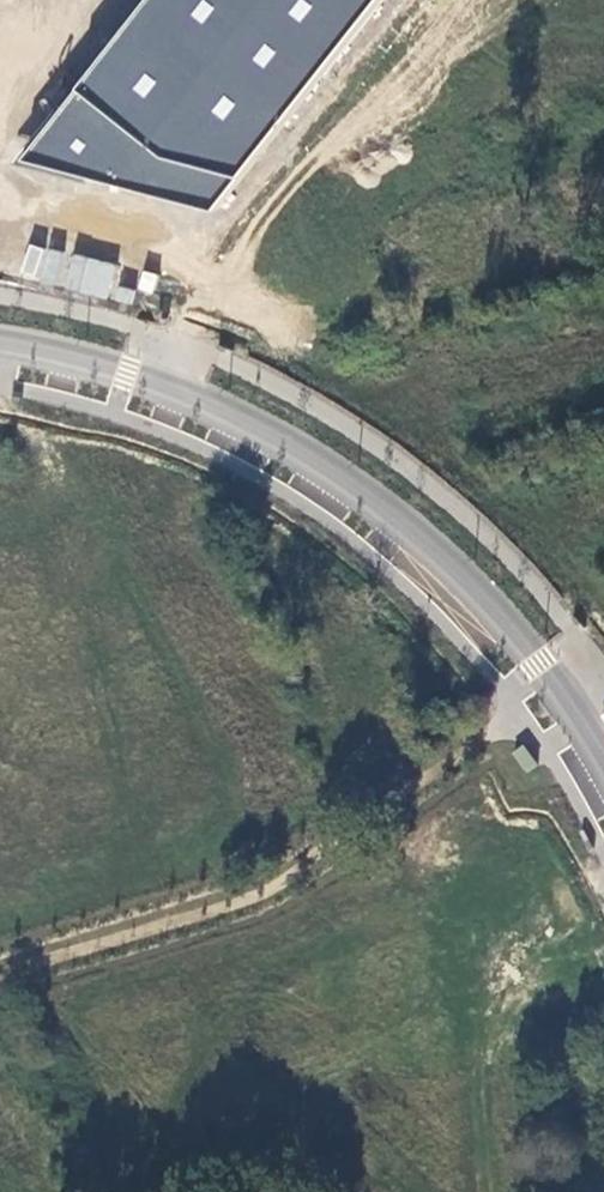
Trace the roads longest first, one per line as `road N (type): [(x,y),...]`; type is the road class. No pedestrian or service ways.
road 1 (unclassified): [(603,748),(507,622),(407,527),(282,449),(132,377),(0,347)]

